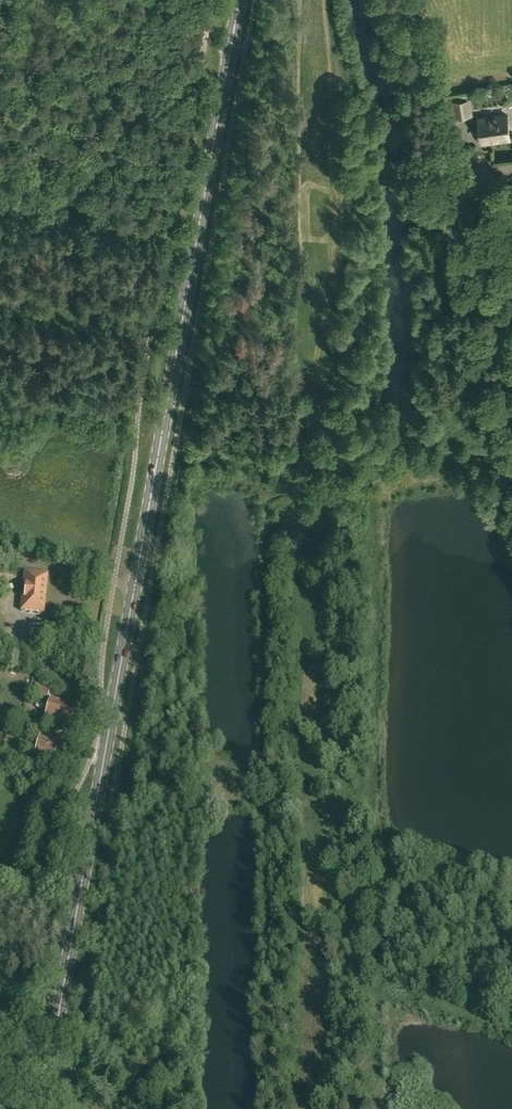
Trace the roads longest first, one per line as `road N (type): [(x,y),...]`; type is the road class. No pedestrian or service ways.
road 1 (secondary): [(43,1108),(241,0)]
road 2 (track): [(68,0),(21,280)]
road 3 (unclassified): [(511,393),(455,180)]
road 4 (unclassified): [(455,180),(405,0)]

